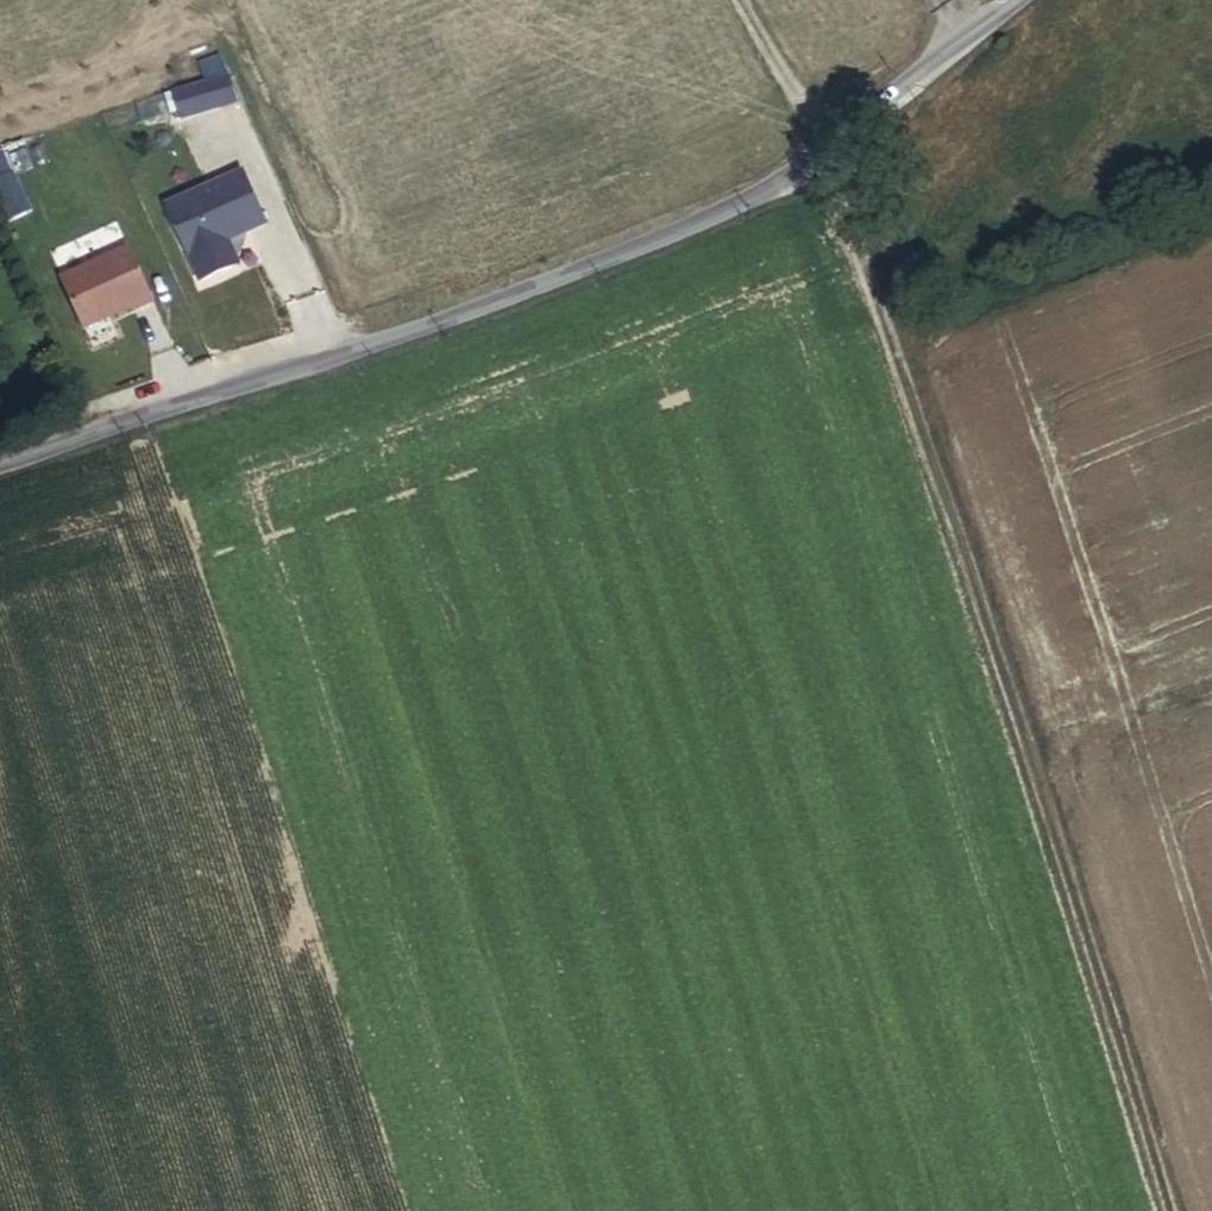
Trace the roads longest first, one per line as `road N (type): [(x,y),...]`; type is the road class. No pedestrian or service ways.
road 1 (unclassified): [(1015,0),(769,190),(366,345),(0,459)]

